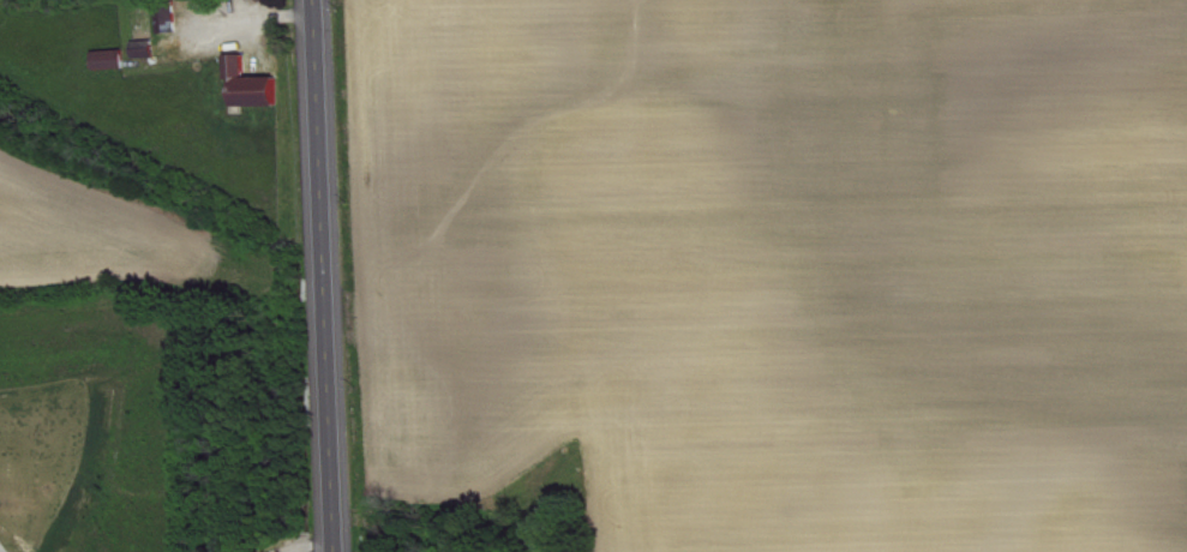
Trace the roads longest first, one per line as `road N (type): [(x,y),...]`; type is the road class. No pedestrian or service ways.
road 1 (secondary): [(334,551),(315,0)]

